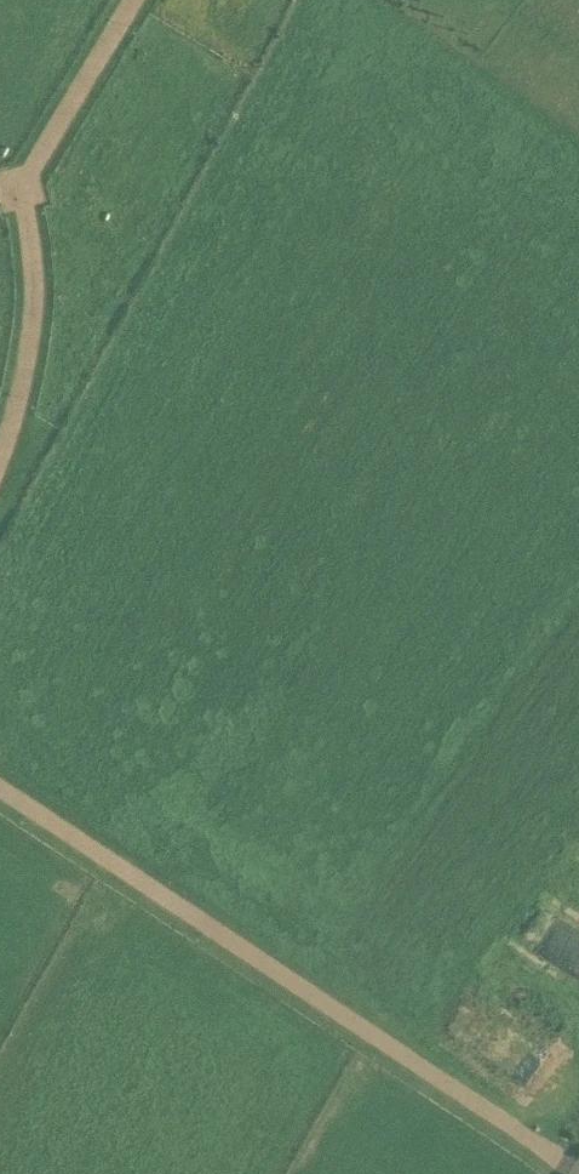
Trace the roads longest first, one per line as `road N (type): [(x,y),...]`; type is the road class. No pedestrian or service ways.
road 1 (track): [(0,789),(578,1173)]

